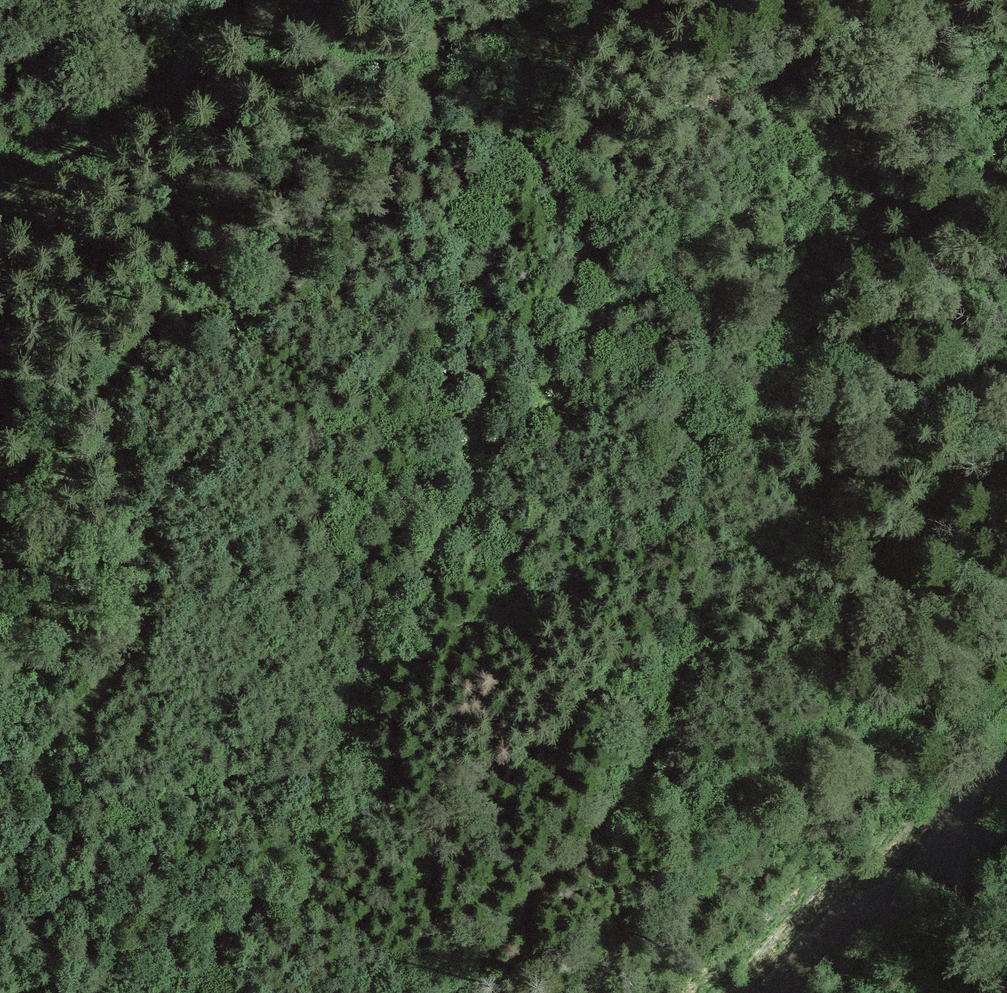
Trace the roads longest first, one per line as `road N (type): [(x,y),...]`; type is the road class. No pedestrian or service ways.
road 1 (track): [(198,50),(430,61),(490,92),(582,240),(616,269),(649,316),(694,417),(712,526),(699,634),(646,779),(447,992)]
road 2 (track): [(192,992),(320,765),(356,660),(510,436),(582,240)]
road 3 (track): [(646,779),(708,784),(782,767),(833,733),(875,666),(991,353),(1006,333)]
road 4 (track): [(220,0),(198,50),(144,117),(0,193)]

